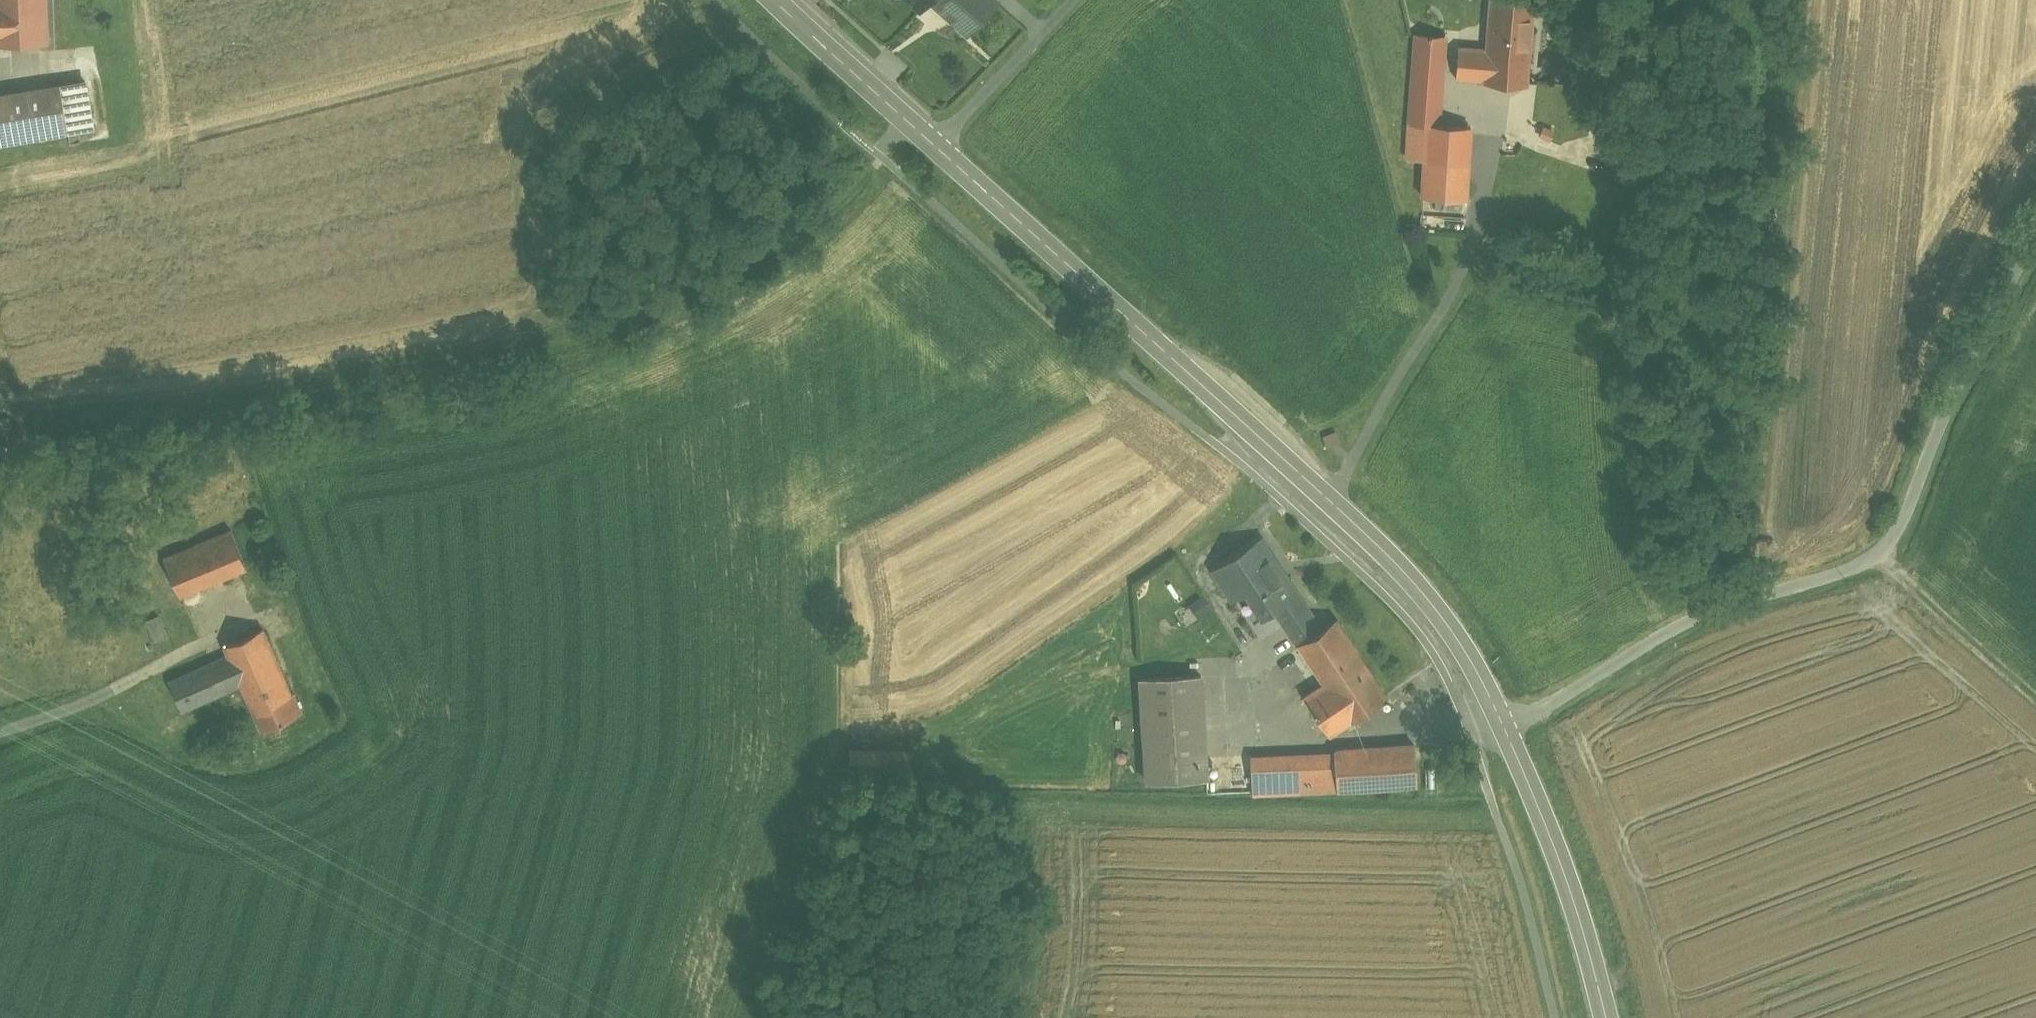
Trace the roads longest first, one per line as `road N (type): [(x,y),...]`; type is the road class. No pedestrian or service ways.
road 1 (secondary): [(776,0),(1372,541),(1453,631),(1510,732)]
road 2 (unclassified): [(2035,238),(1874,559),(1702,623),(1510,732)]
road 3 (secondary): [(1510,732),(1608,1017)]

